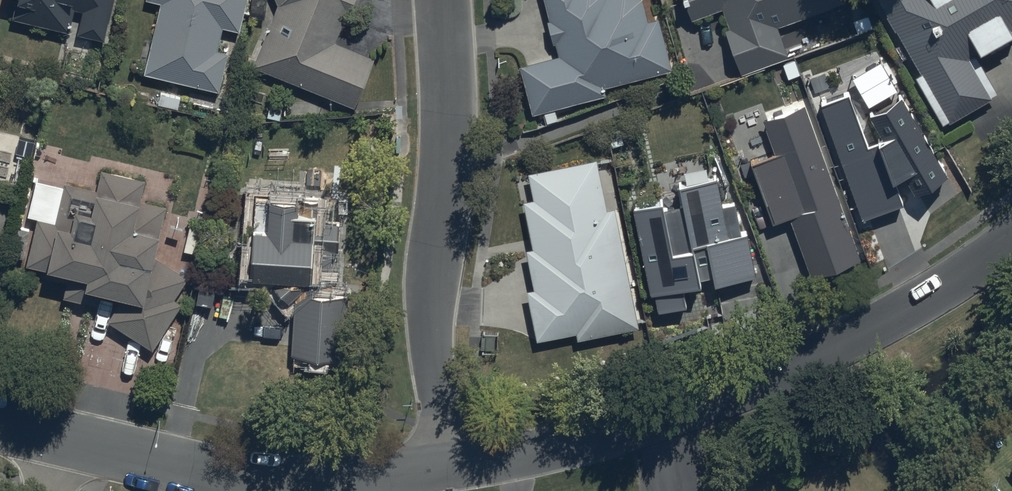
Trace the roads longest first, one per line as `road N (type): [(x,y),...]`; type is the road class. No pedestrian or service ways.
road 1 (residential): [(1011,238),(915,306),(731,395),(651,426),(455,466)]
road 2 (residential): [(455,466),(429,309),(450,128),(442,0)]
road 3 (residential): [(455,466),(347,480),(280,479),(58,435)]

